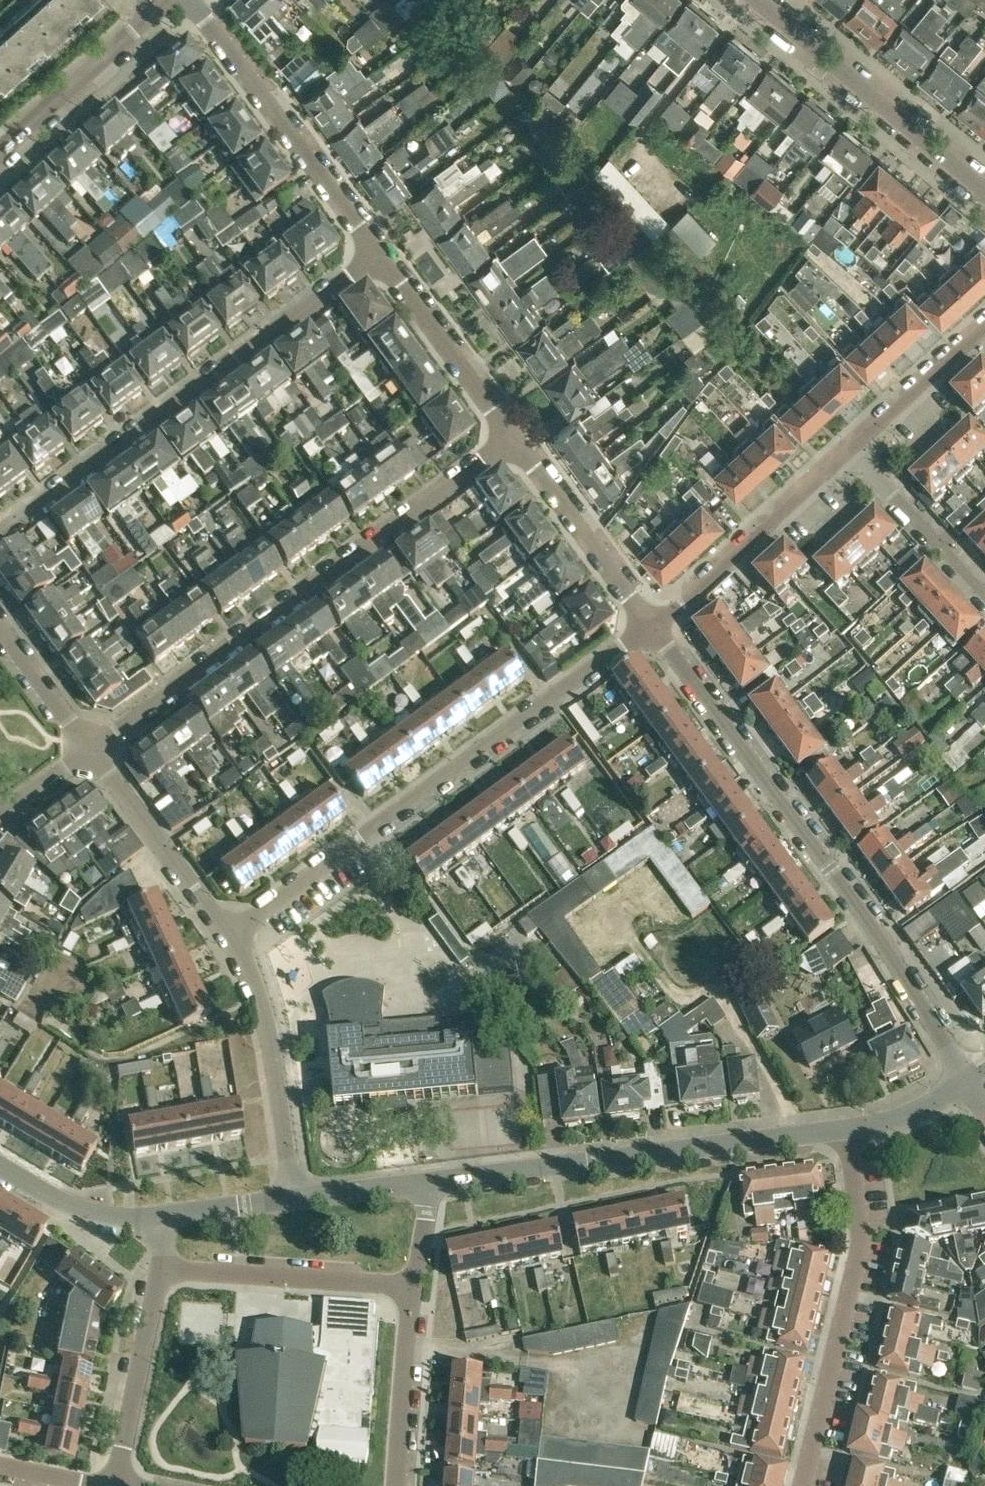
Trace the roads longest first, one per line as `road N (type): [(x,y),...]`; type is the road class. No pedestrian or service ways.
road 1 (unclassified): [(975,1077),(653,625)]
road 2 (unclassified): [(91,749),(516,437)]
road 3 (residential): [(227,934),(653,625)]
road 4 (unclassified): [(377,254),(0,537)]
road 5 (residential): [(428,1182),(848,1129)]
road 6 (residential): [(804,1485),(861,1246),(848,1129)]
road 7 (residential): [(377,254),(204,18),(180,0)]
road 8 (residential): [(984,191),(756,0)]
road 9 (residential): [(293,1198),(263,1015),(227,934)]
road 10 (residential): [(653,625),(854,448)]
road 11 (residential): [(413,1286),(160,1268)]
road 12 (unclassified): [(653,625),(516,437)]
road 13 (unclassified): [(516,437),(377,254)]
road 14 (residential): [(227,934),(91,749)]
road 15 (unclassified): [(0,149),(167,0)]
road 16 (residential): [(119,1485),(160,1268)]
road 17 (residential): [(396,1485),(413,1286)]
road 18 (residential): [(984,595),(854,448)]
road 19 (residential): [(167,1215),(57,1200),(0,1166)]
road 20 (residential): [(854,448),(984,328)]
road 21 (track): [(714,991),(685,998),(633,942),(627,915),(647,893)]
road 22 (unclassified): [(91,749),(0,626)]
road 23 (residential): [(293,1198),(428,1182)]
road 24 (residential): [(167,1215),(293,1198)]
road 25 (residential): [(848,1129),(901,1121),(963,1085)]

